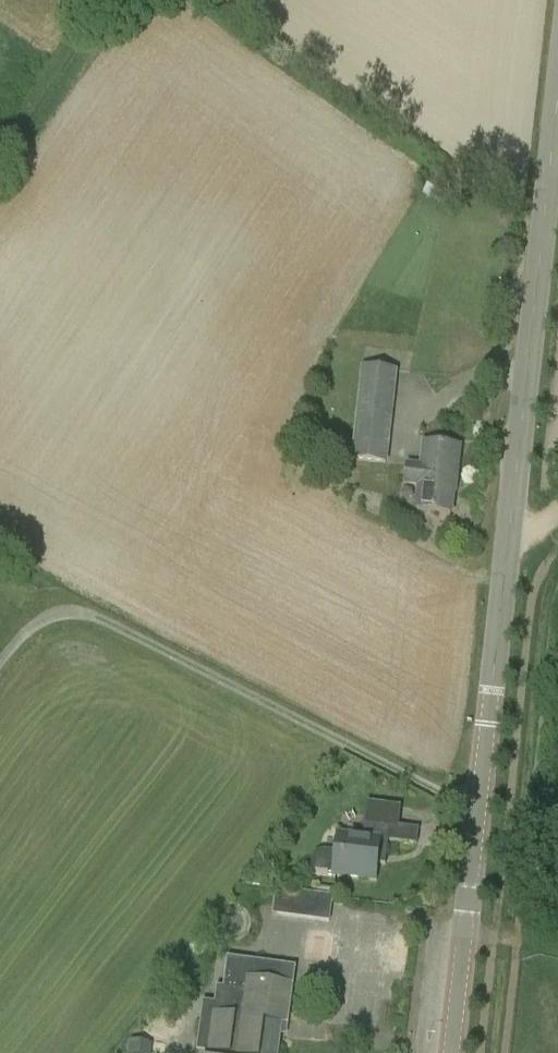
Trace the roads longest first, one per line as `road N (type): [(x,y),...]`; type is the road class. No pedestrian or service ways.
road 1 (tertiary): [(452,1052),(557,96)]

